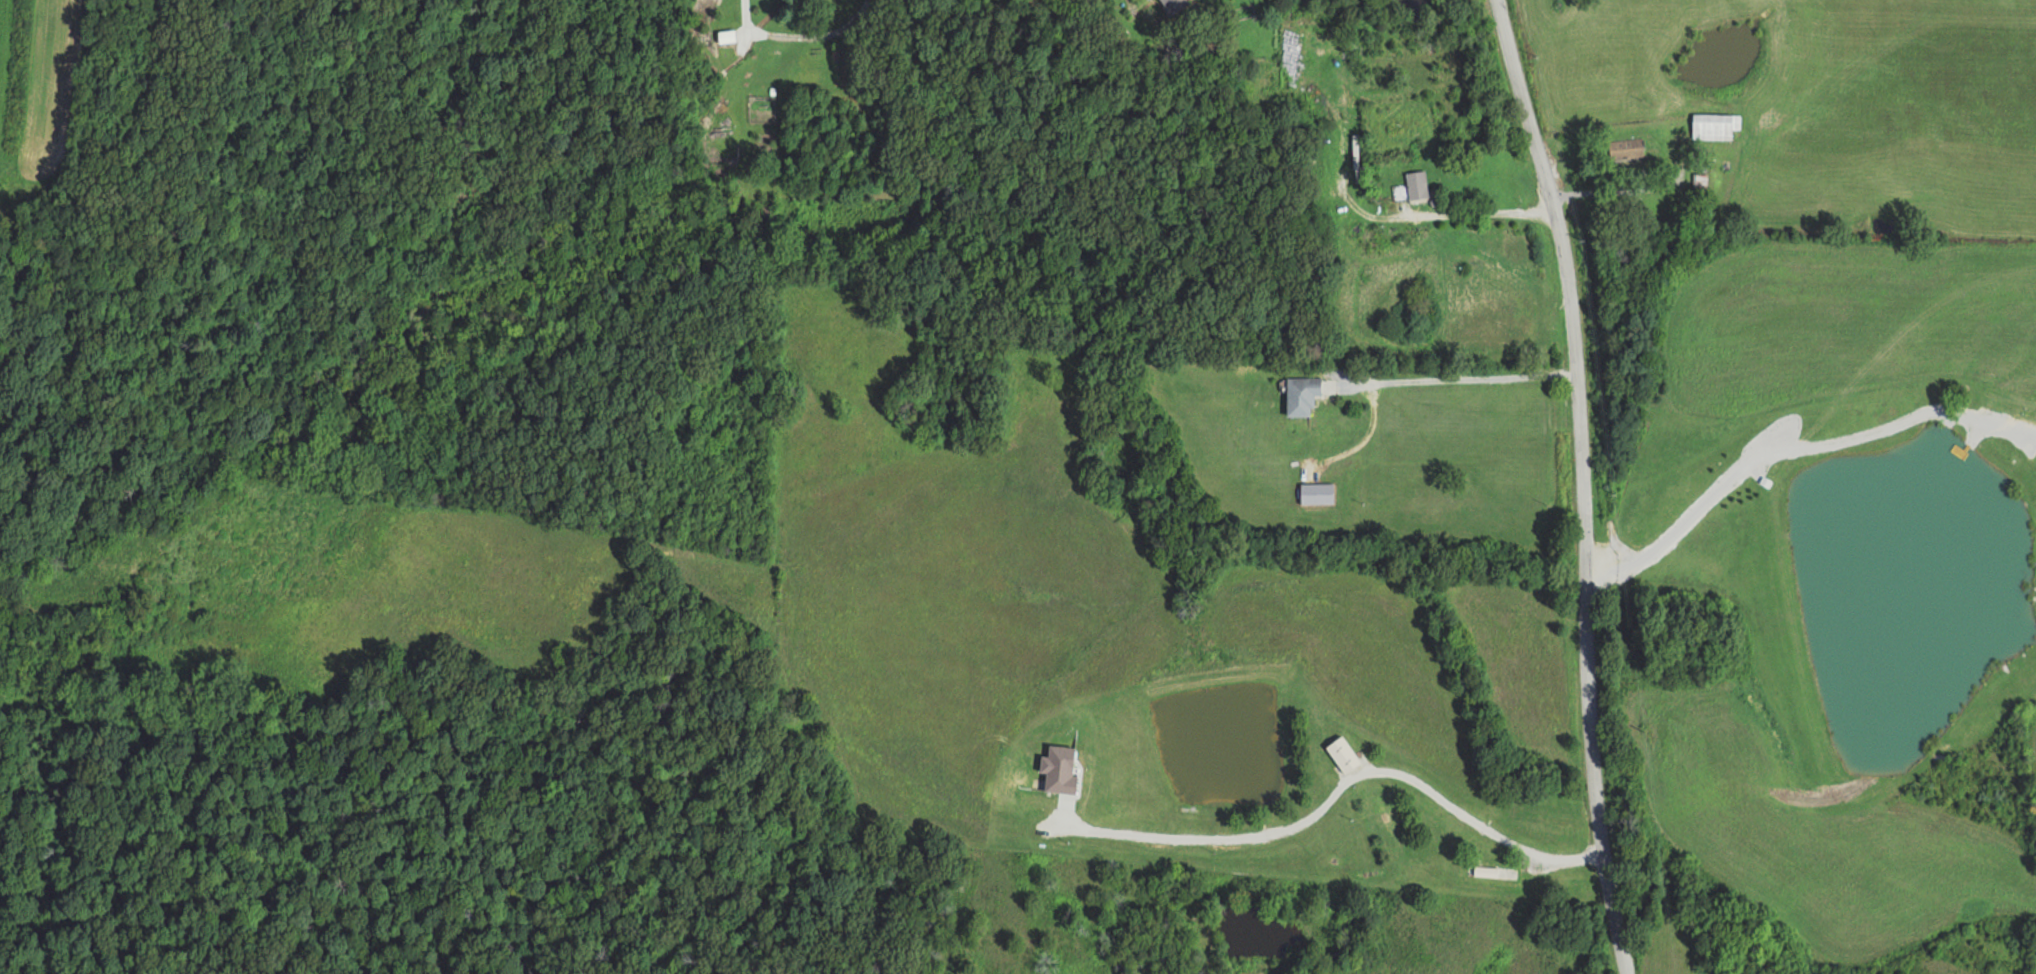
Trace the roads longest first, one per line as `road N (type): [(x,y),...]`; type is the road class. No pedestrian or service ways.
road 1 (residential): [(1624,973),(1600,859),(1566,263),(1500,0)]
road 2 (residential): [(1600,859),(1527,851),(1390,773),(1365,771),(1344,781)]
road 3 (residential): [(859,0),(840,31),(819,37),(758,33),(746,25),(743,0)]

